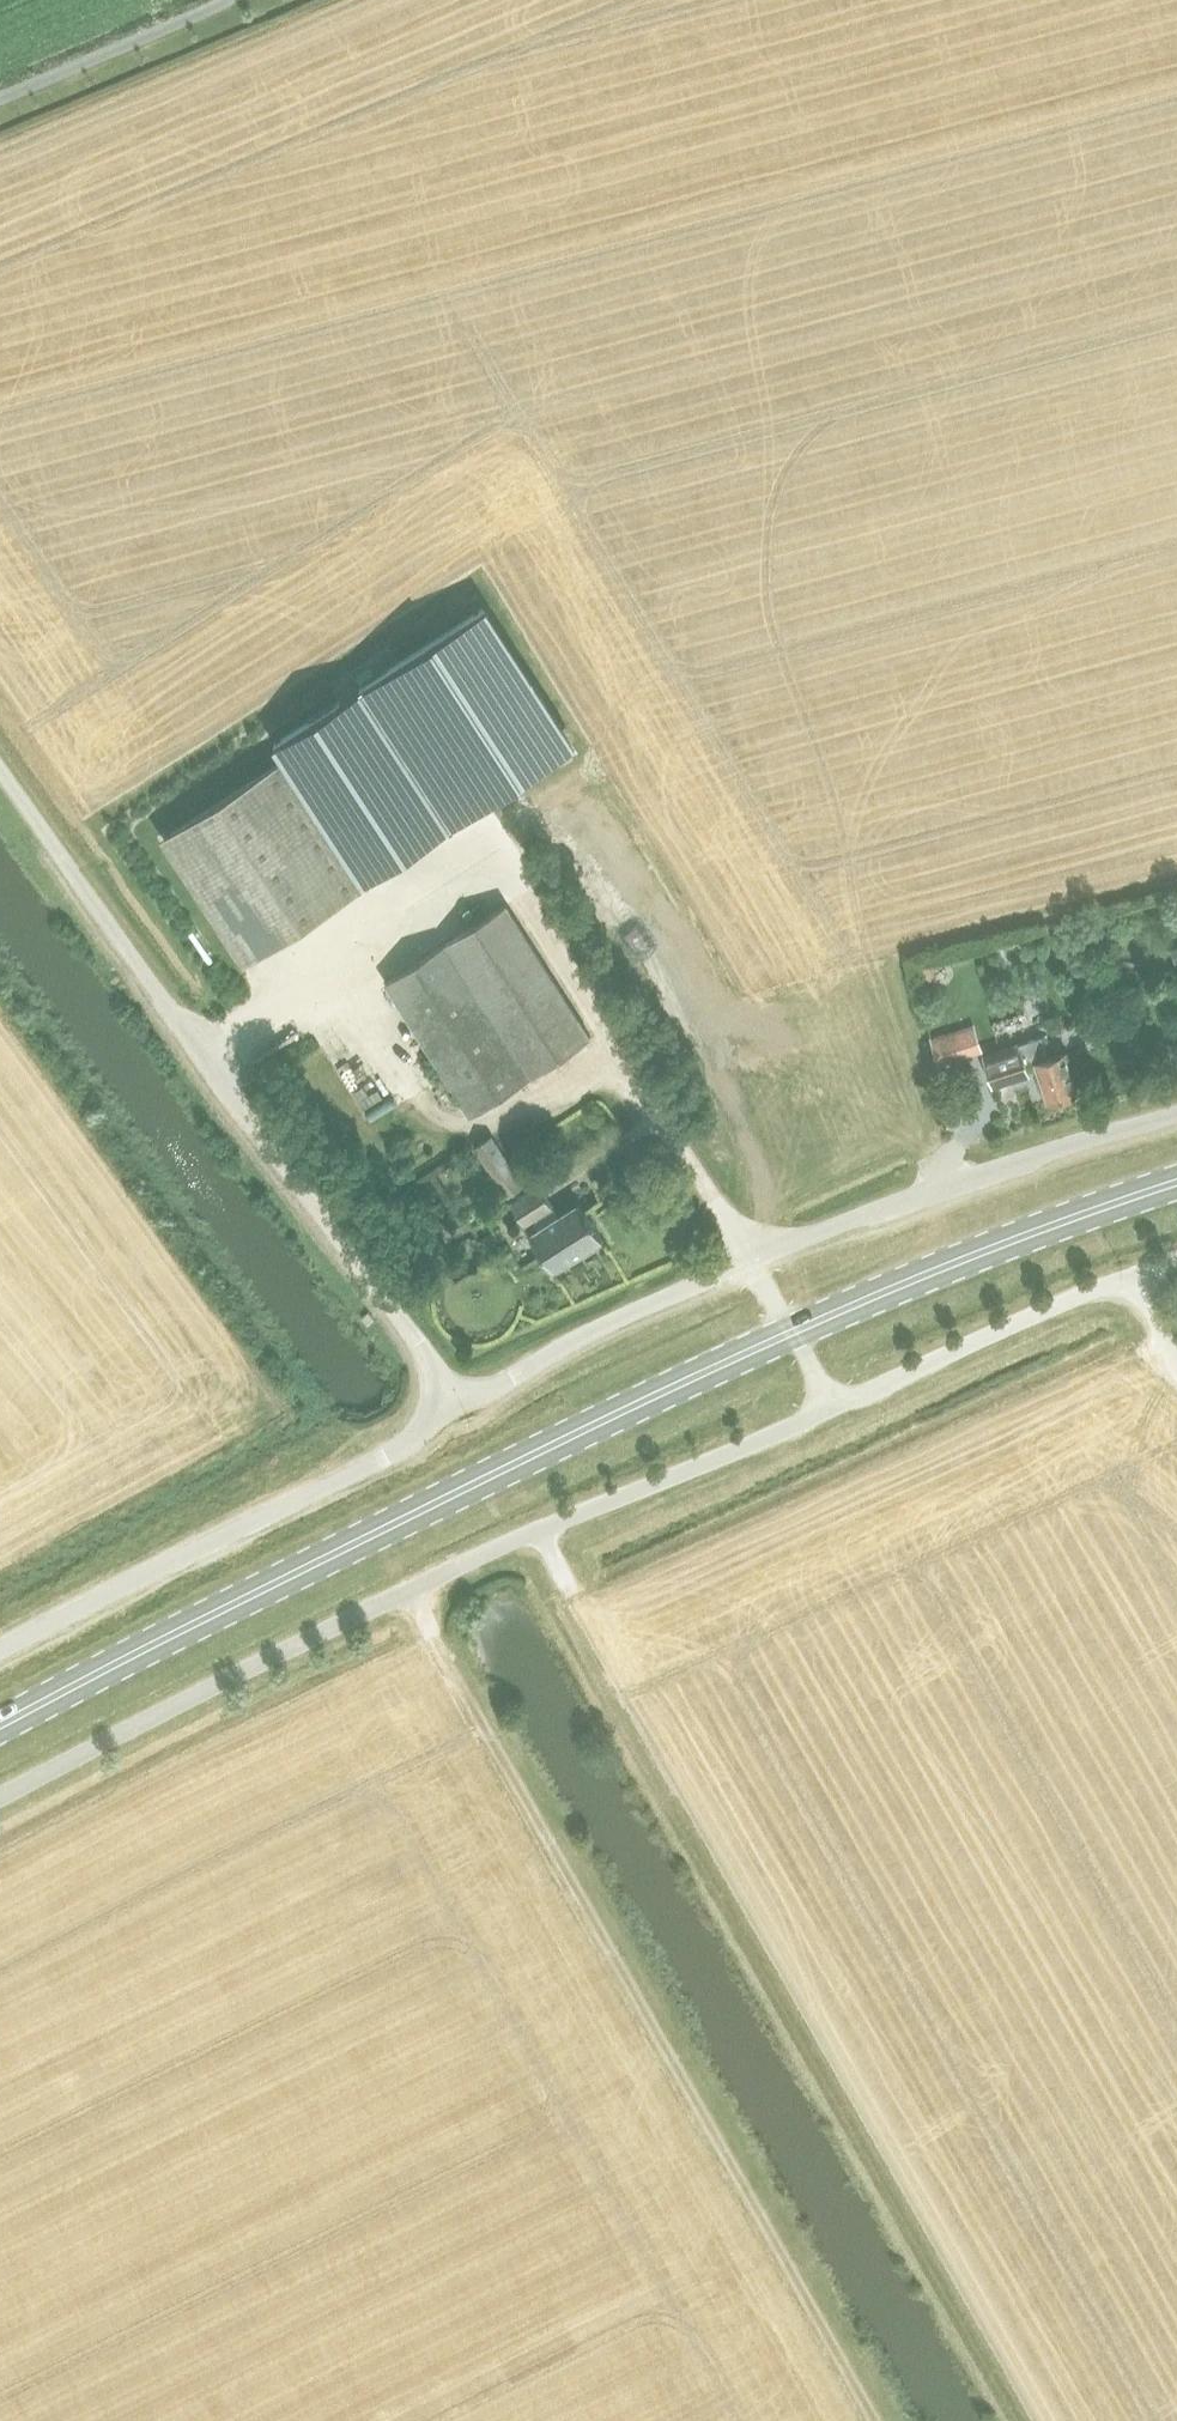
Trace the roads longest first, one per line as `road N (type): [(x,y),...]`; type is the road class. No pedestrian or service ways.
road 1 (secondary): [(0,1725),(793,1330),(1176,1183)]
road 2 (unclassified): [(0,1797),(526,1533),(1176,1258)]
road 3 (unclassified): [(1176,1115),(883,1206),(634,1310),(451,1401)]
road 4 (unclassified): [(451,1401),(420,1345),(205,1061),(0,767)]
road 5 (unclassified): [(451,1401),(386,1456),(0,1651)]

